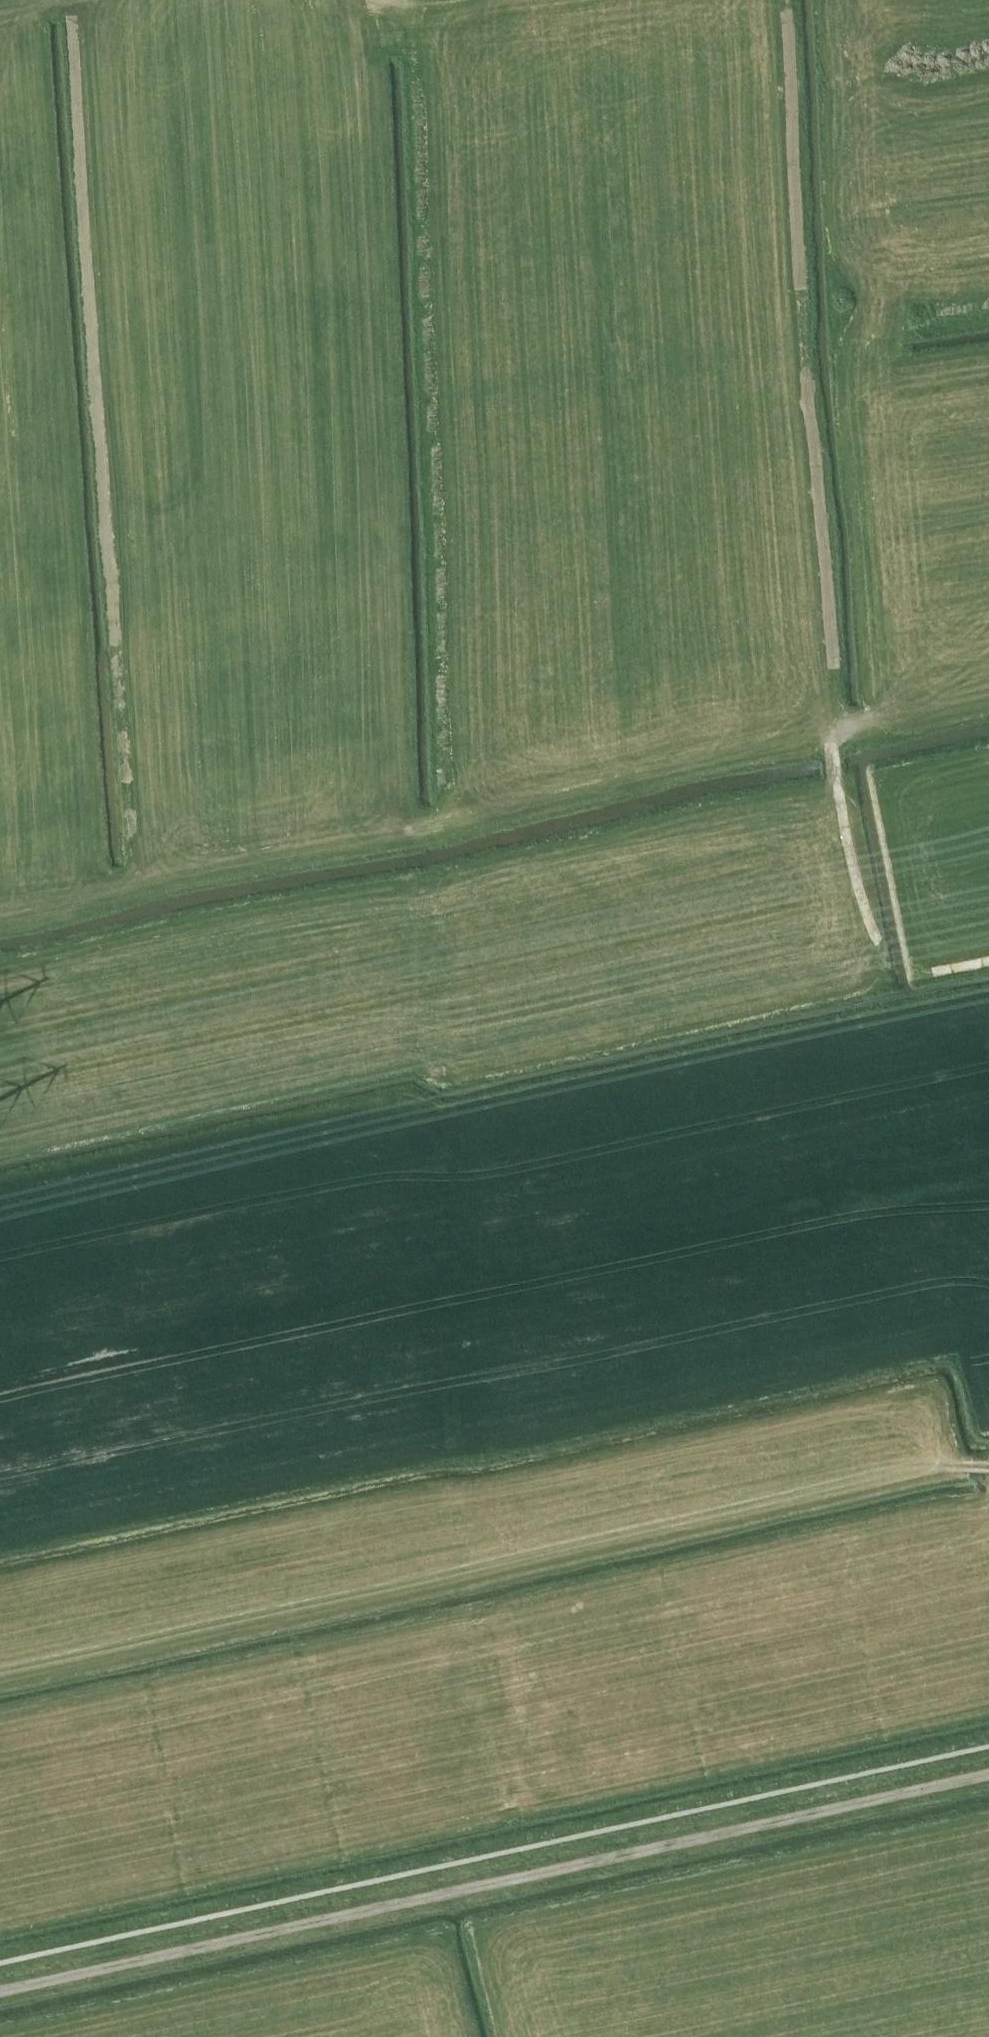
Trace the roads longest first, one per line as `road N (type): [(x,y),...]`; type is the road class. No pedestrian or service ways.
road 1 (track): [(0,1991),(988,1773)]

